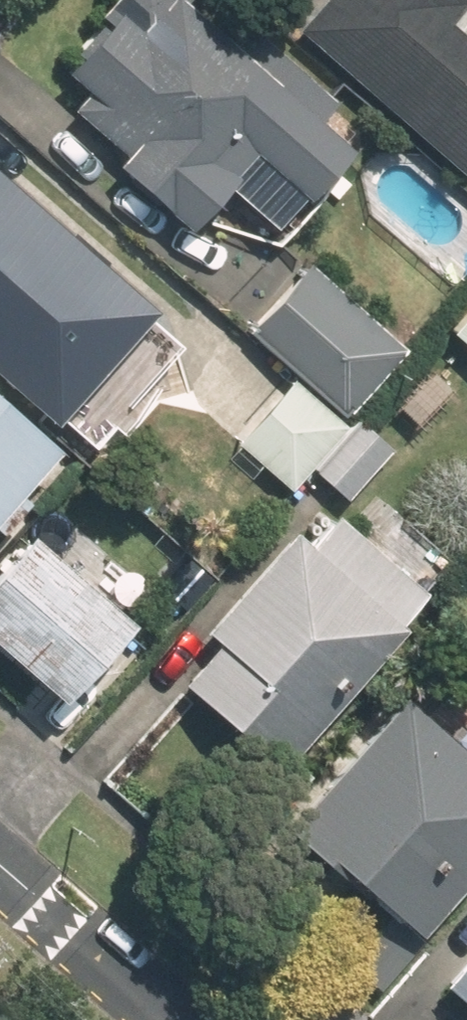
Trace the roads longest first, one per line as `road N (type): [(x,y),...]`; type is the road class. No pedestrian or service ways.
road 1 (residential): [(0,871),(169,1019)]

